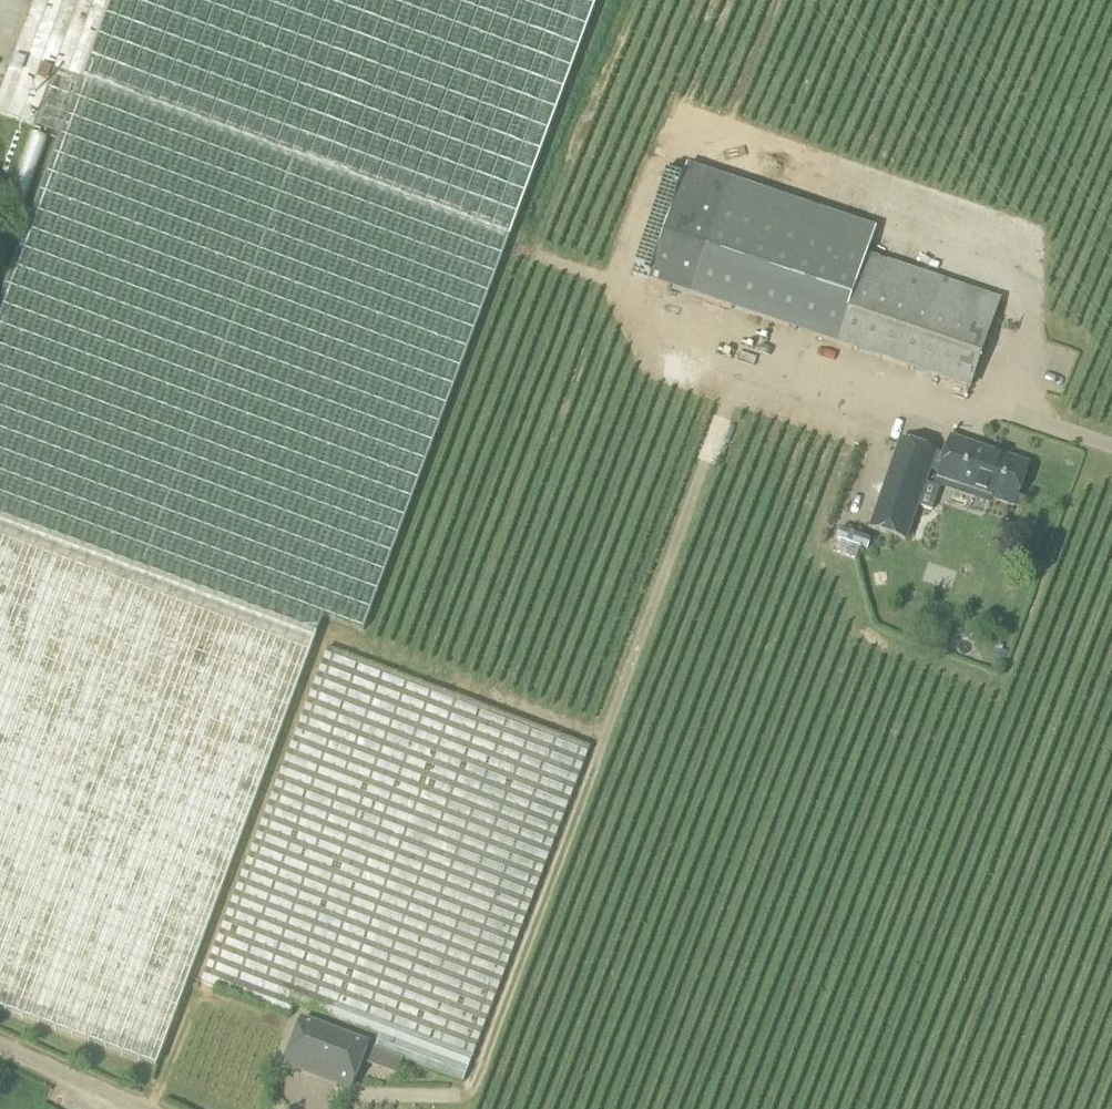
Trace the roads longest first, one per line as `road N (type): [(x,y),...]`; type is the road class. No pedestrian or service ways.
road 1 (unclassified): [(137,1108),(0,1048)]

